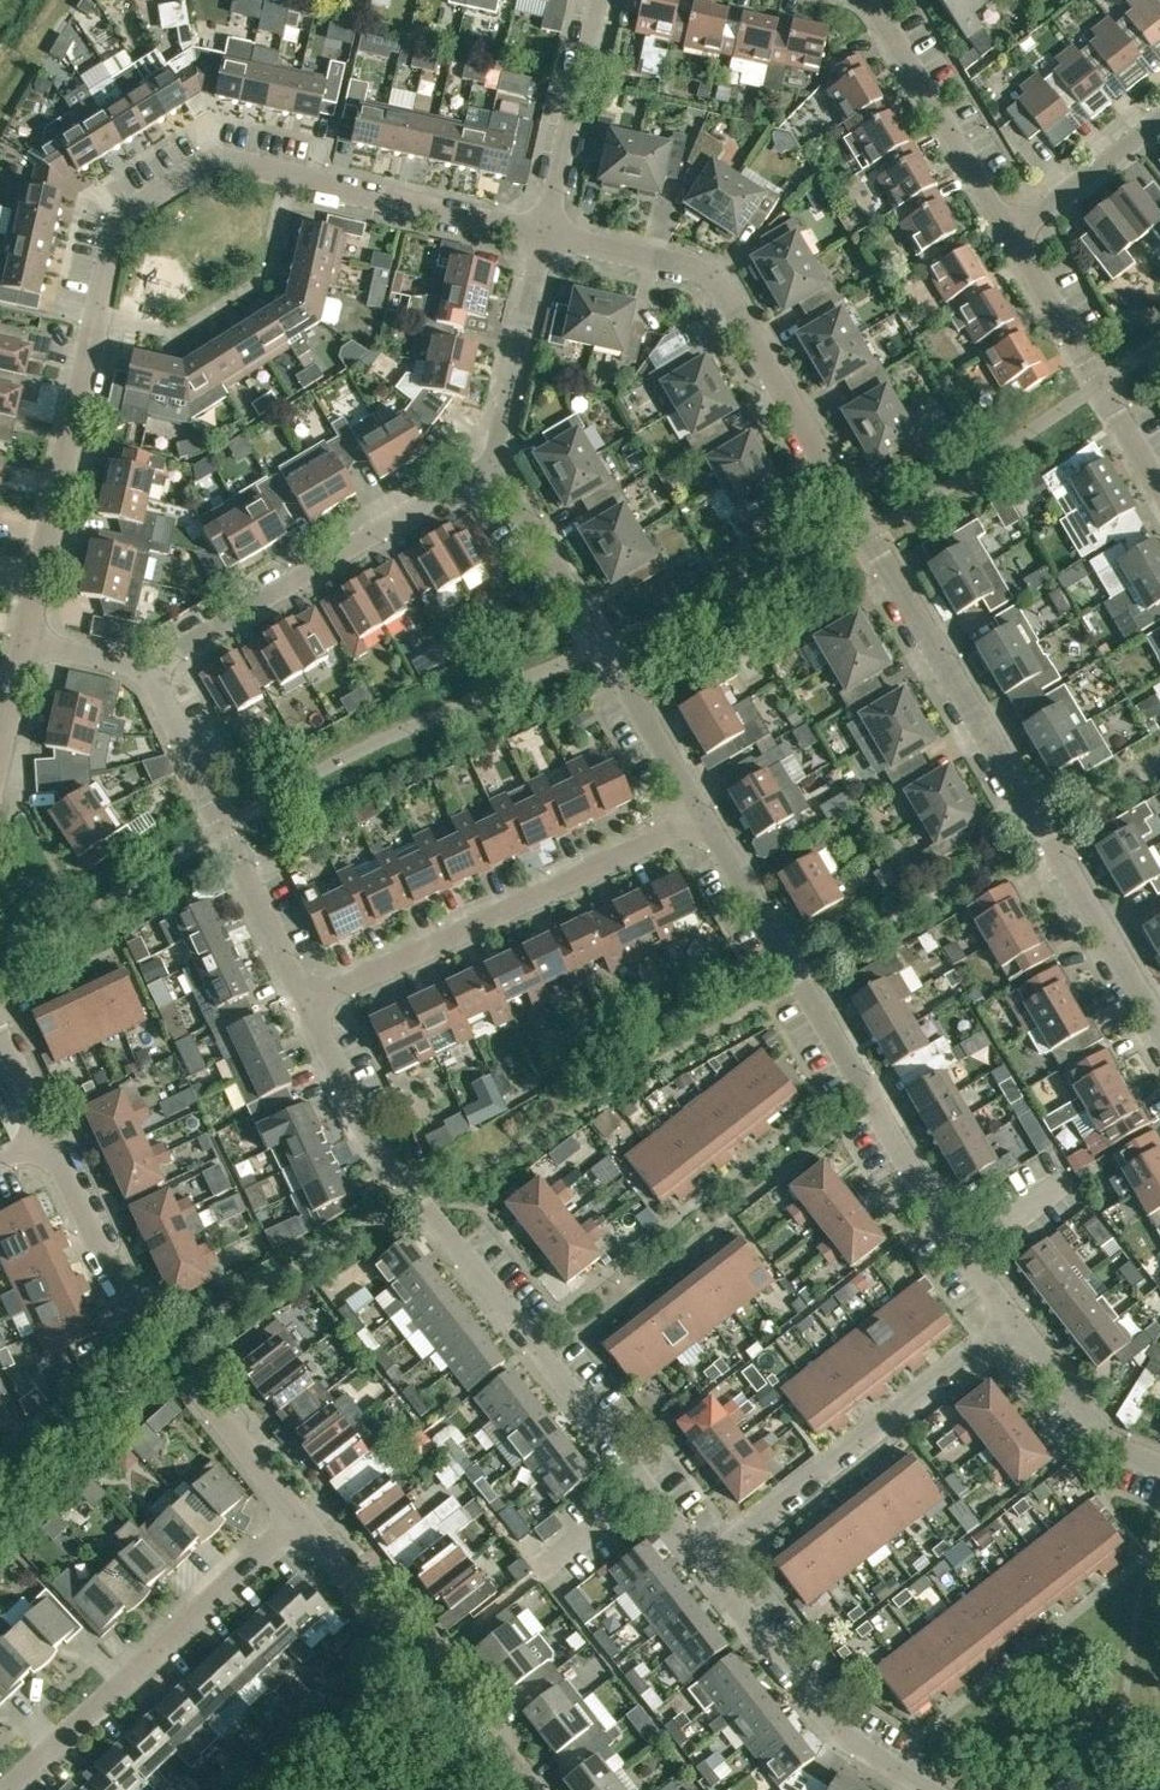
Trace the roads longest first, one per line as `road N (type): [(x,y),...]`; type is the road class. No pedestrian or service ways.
road 1 (residential): [(1159,1031),(711,284),(690,269),(540,242)]
road 2 (residential): [(23,641),(109,260),(155,199),(216,169),(251,167),(540,242)]
road 3 (residential): [(643,1494),(412,1209),(356,1120),(301,1007)]
road 4 (residential): [(958,1250),(697,821)]
road 5 (residential): [(295,1522),(110,1273),(43,1134)]
road 6 (residential): [(301,1007),(697,821)]
road 7 (residential): [(697,821),(494,470)]
road 8 (residential): [(494,470),(438,494),(146,666)]
road 9 (residential): [(3,1789),(295,1522)]
road 10 (residential): [(701,1566),(1008,1322)]
road 11 (residential): [(301,1007),(146,666)]
road 12 (residential): [(508,1789),(295,1522)]
road 13 (residential): [(914,1789),(853,1755),(701,1566)]
road 14 (residential): [(1159,488),(1011,237)]
road 15 (residential): [(1011,237),(867,0)]
road 16 (residential): [(540,242),(595,0)]
road 17 (residential): [(494,470),(495,414),(540,242)]
road 18 (residential): [(1159,1466),(1103,1443),(1008,1322)]
road 19 (residential): [(1159,121),(1011,237)]
road 20 (residential): [(958,1250),(1074,1178)]
road 21 (residential): [(540,1573),(643,1494)]
road 22 (residential): [(146,666),(23,641)]

